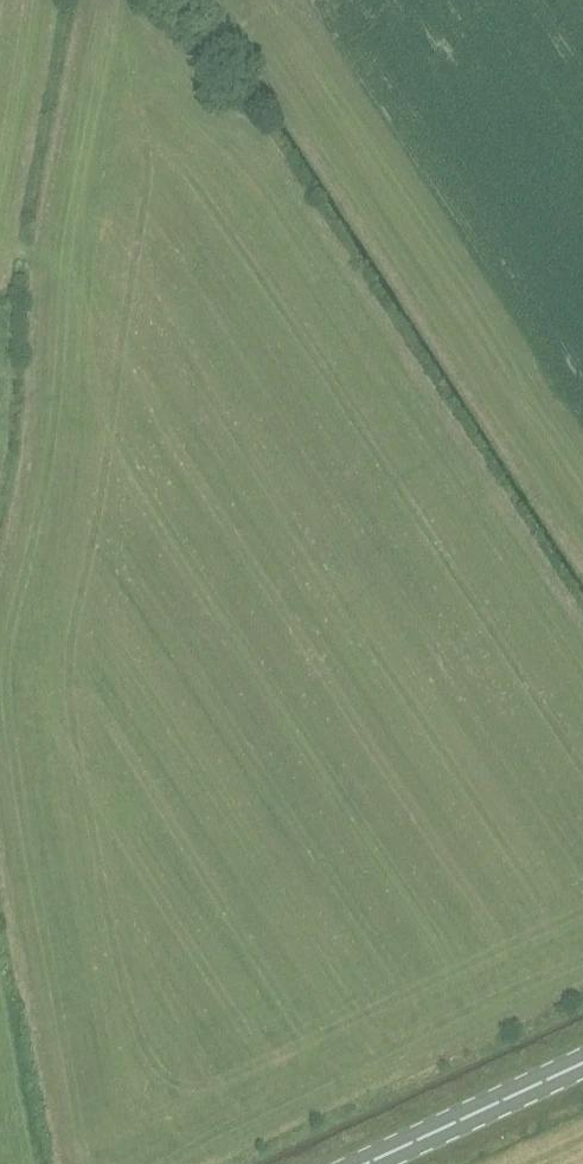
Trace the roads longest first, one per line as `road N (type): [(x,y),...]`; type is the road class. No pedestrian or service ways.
road 1 (secondary): [(363,1163),(582,1062)]

